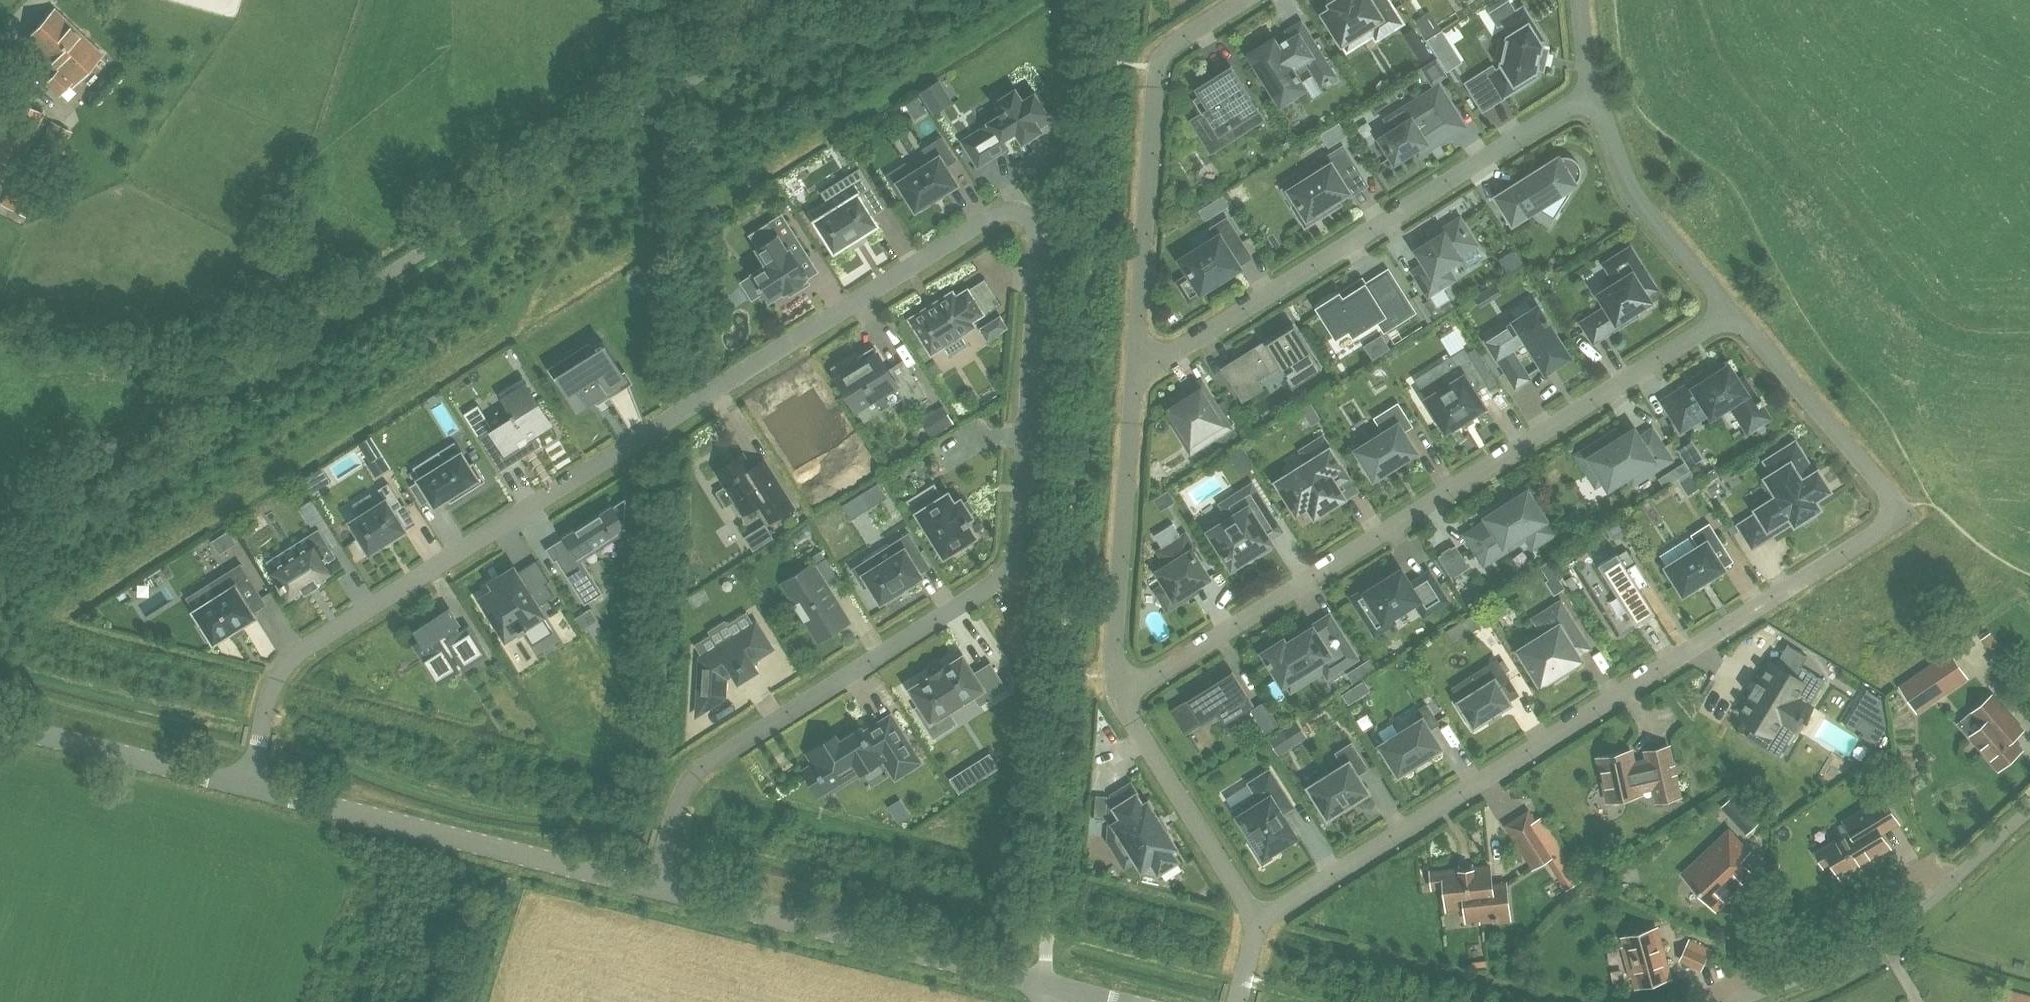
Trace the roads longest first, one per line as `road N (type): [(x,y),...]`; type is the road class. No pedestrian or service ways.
road 1 (residential): [(661,889),(691,779),(978,600),(1014,558),(1041,257),(1038,231),(1026,218),(993,222),(312,644),(276,680),(249,787)]
road 2 (residential): [(1255,940),(1288,909),(1892,522),(1897,503),(1734,311)]
road 3 (residential): [(0,521),(814,0)]
road 4 (track): [(1047,934),(1112,0)]
road 5 (residential): [(1734,311),(1156,675),(1117,681)]
road 6 (residential): [(1591,93),(1181,350),(1137,359)]
road 7 (unclassified): [(661,889),(249,787)]
road 8 (residential): [(1251,0),(1176,50),(1162,71),(1137,359)]
road 9 (unclassified): [(1045,984),(661,889)]
road 10 (unclassified): [(1752,1001),(1831,973),(1929,909),(2029,814)]
road 11 (residential): [(1137,359),(1117,681)]
road 12 (residential): [(1117,681),(1133,722),(1240,890),(1255,940)]
road 13 (residential): [(1734,311),(1637,197),(1591,93)]
road 14 (unclassified): [(249,787),(0,724)]

